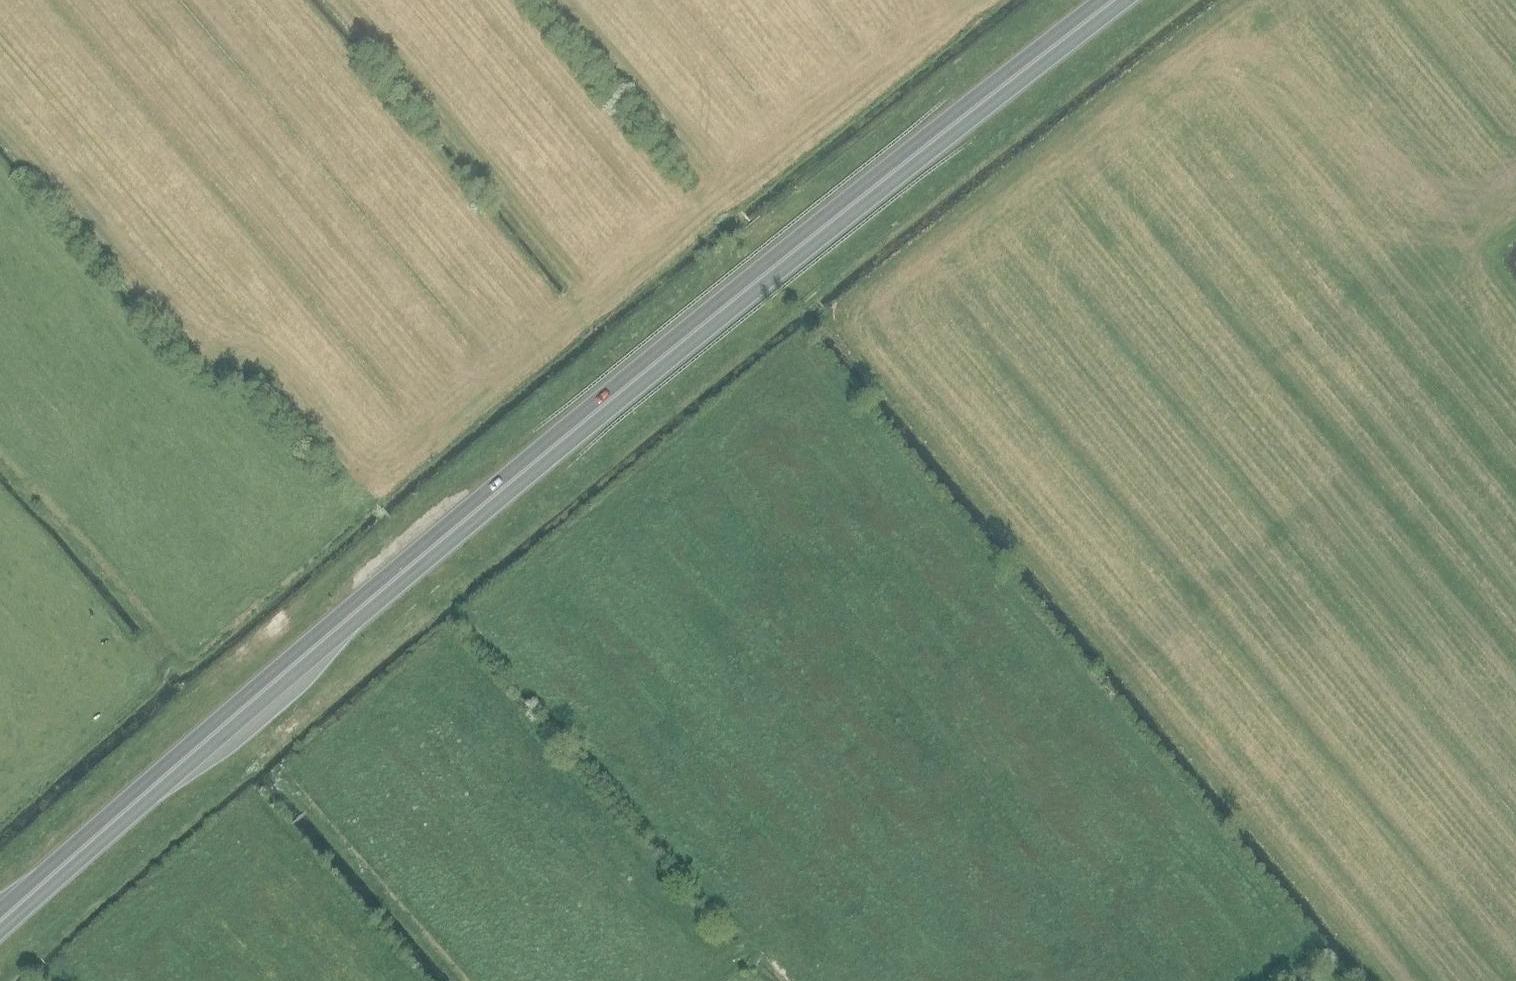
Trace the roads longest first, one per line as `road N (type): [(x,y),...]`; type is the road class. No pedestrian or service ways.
road 1 (trunk): [(0,920),(753,281),(1112,0)]

